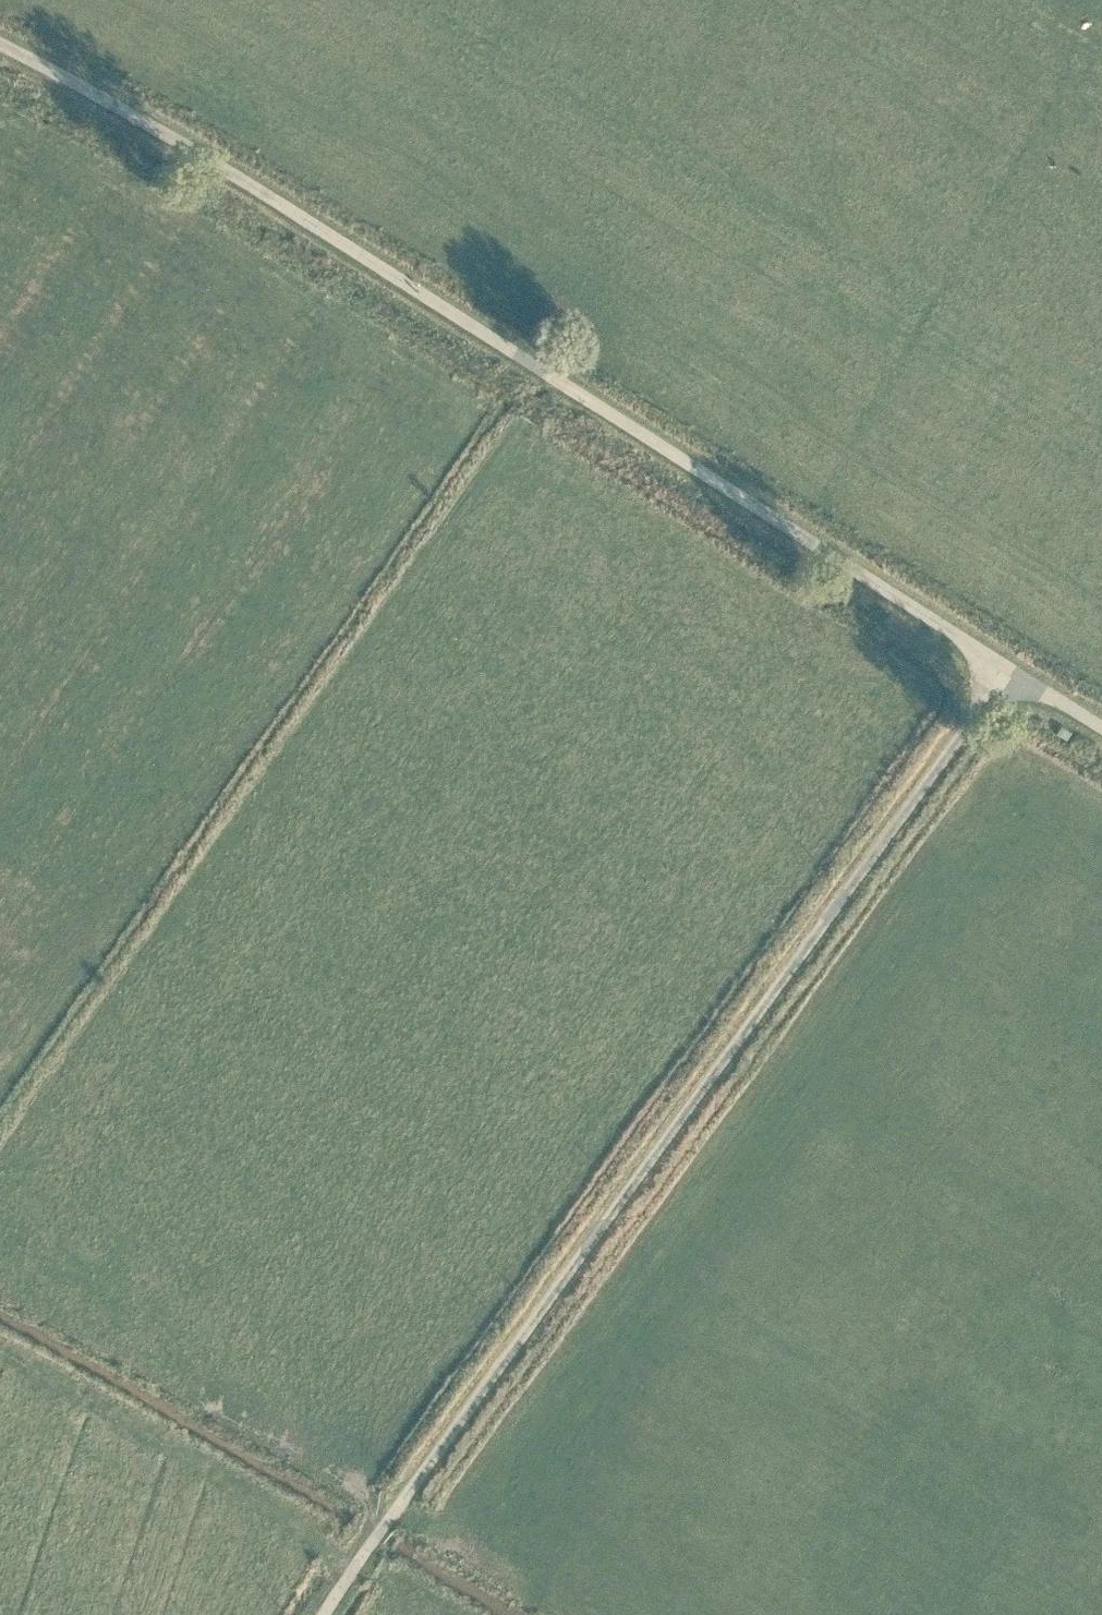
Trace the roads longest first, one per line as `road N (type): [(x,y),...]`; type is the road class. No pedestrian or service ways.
road 1 (unclassified): [(0,47),(354,248),(1011,669),(1101,718)]

